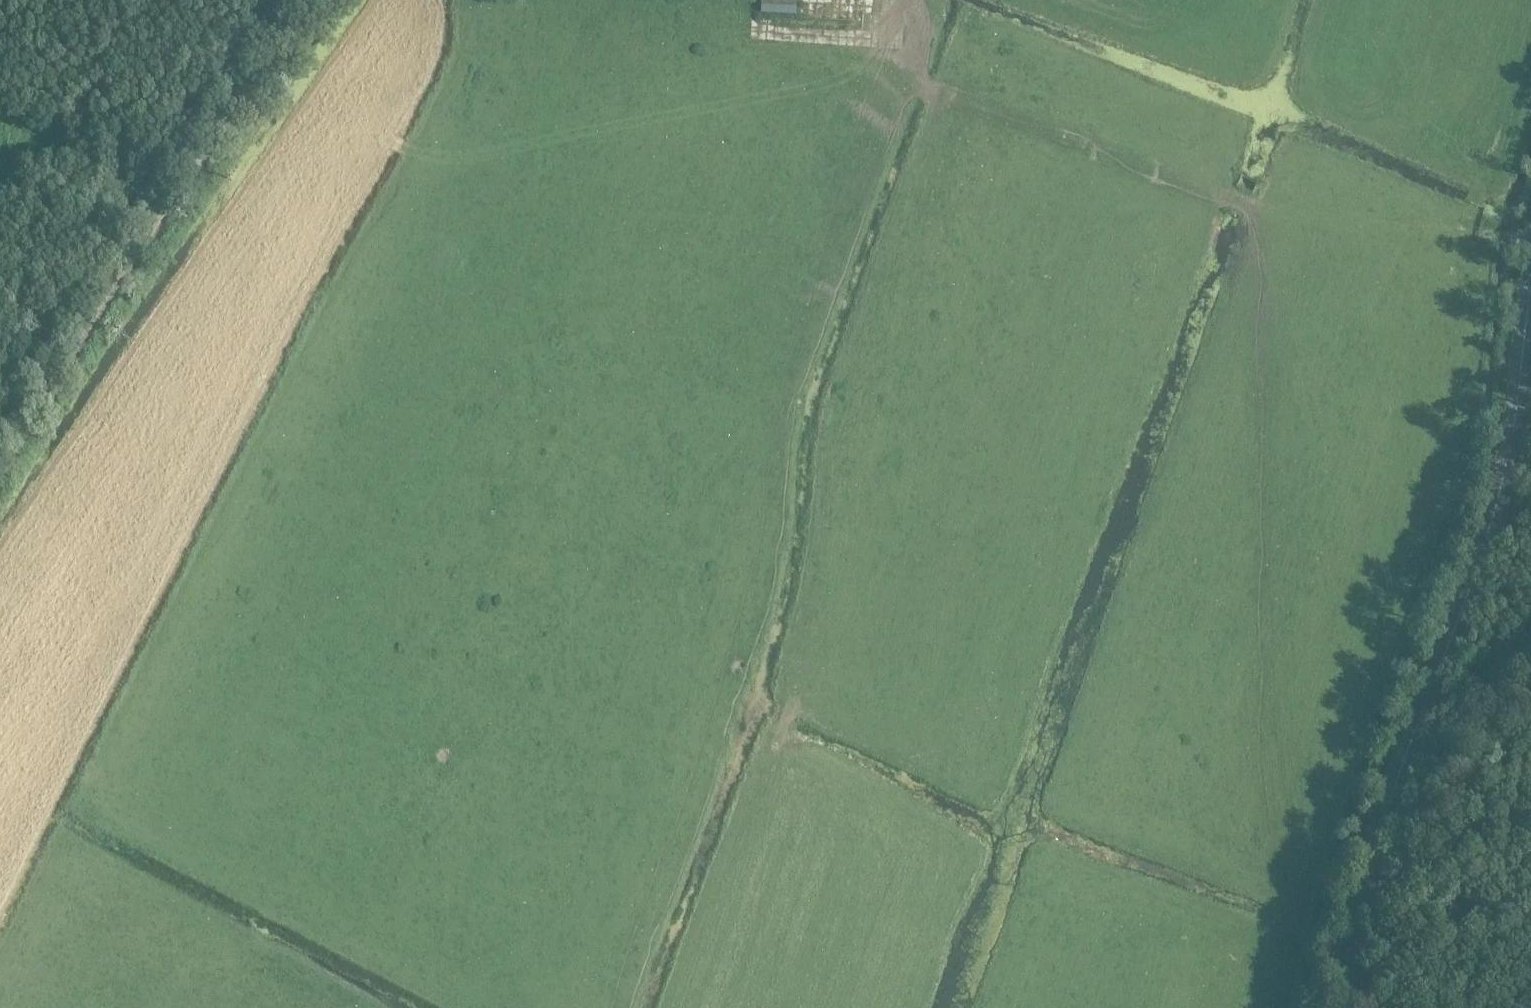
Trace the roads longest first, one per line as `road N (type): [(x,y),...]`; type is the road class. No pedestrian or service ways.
road 1 (secondary): [(1349,1007),(1366,876),(1496,512),(1530,287)]
road 2 (track): [(915,0),(895,79),(1266,209),(1530,246)]

